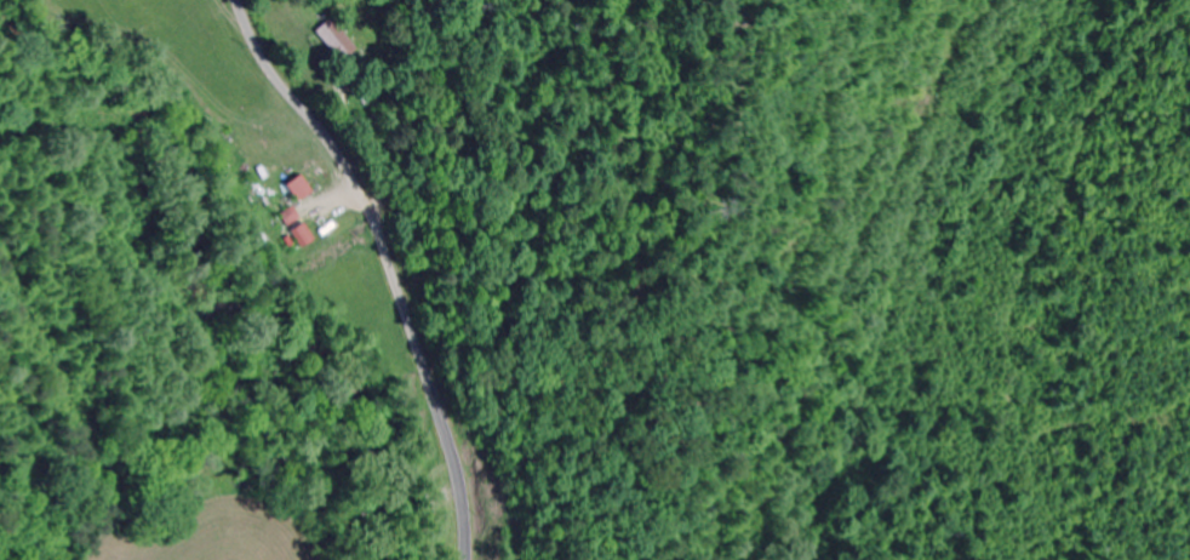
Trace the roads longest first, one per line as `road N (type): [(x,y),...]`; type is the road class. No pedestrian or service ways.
road 1 (residential): [(469,559),(450,429),(389,248),(341,154),(267,64),(238,0)]

